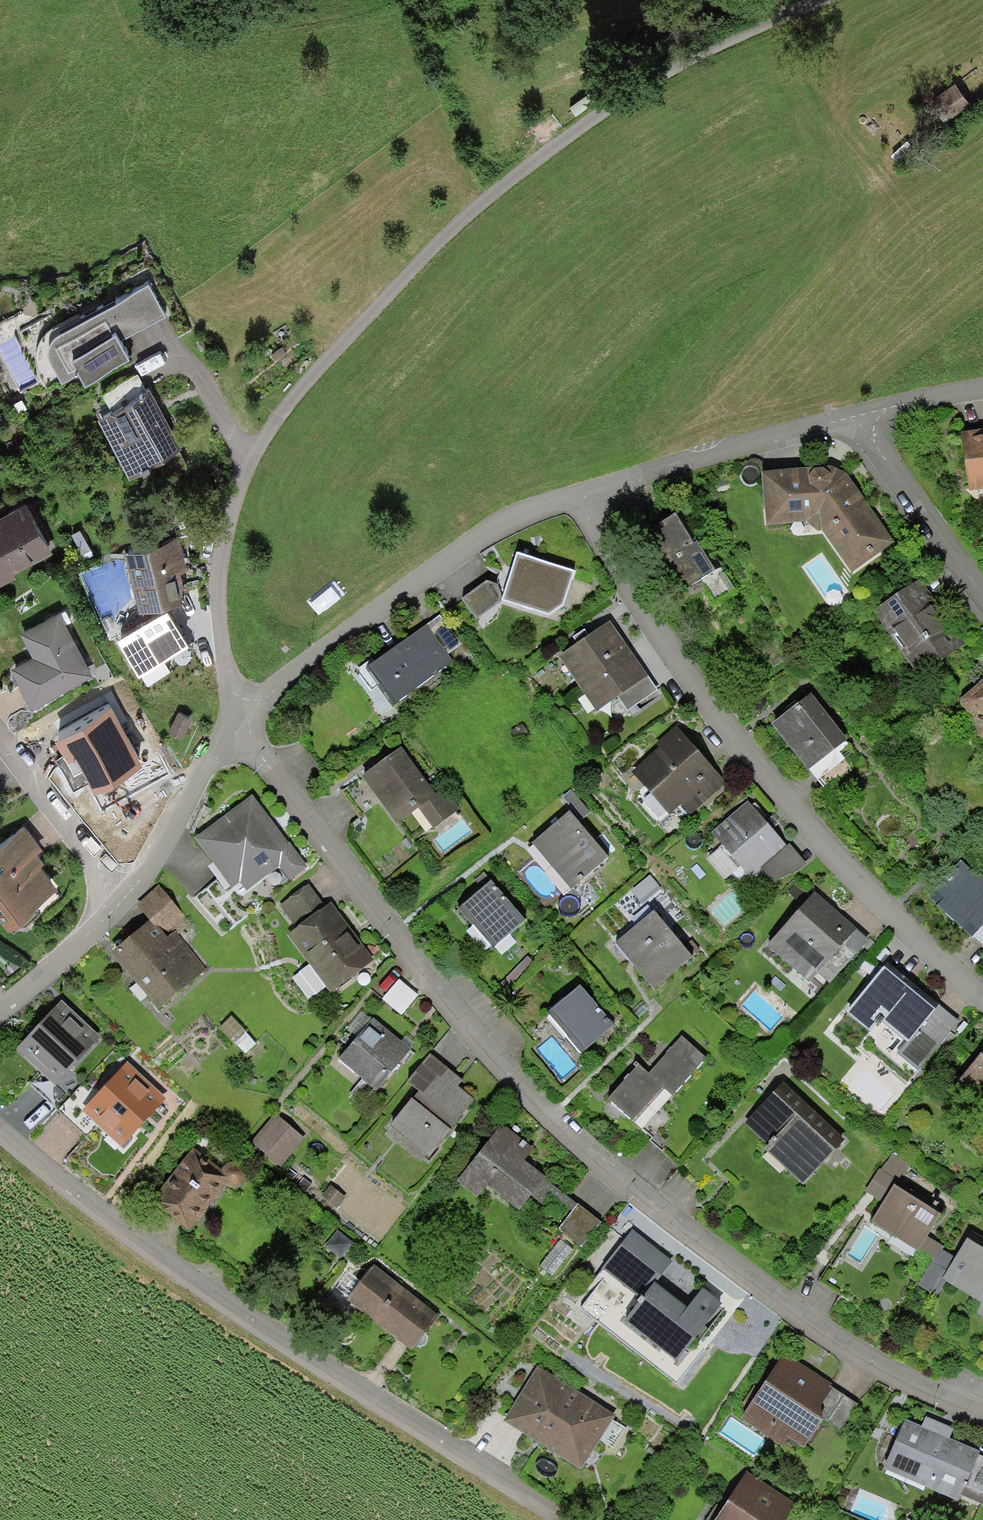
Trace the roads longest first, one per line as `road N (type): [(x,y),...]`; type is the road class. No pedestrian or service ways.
road 1 (residential): [(239,730),(479,1039),(649,1204),(887,1371),(982,1410)]
road 2 (residential): [(0,1124),(171,1261),(560,1519)]
road 3 (residential): [(576,499),(655,628),(805,822),(982,993)]
road 4 (residential): [(239,730),(462,557),(576,499)]
road 5 (residential): [(576,499),(857,421)]
road 6 (residential): [(857,421),(982,596)]
road 7 (residential): [(122,899),(150,872),(239,730)]
road 8 (residential): [(122,899),(0,739)]
road 9 (residential): [(0,1015),(122,899)]
road 10 (residential): [(857,421),(982,390)]

